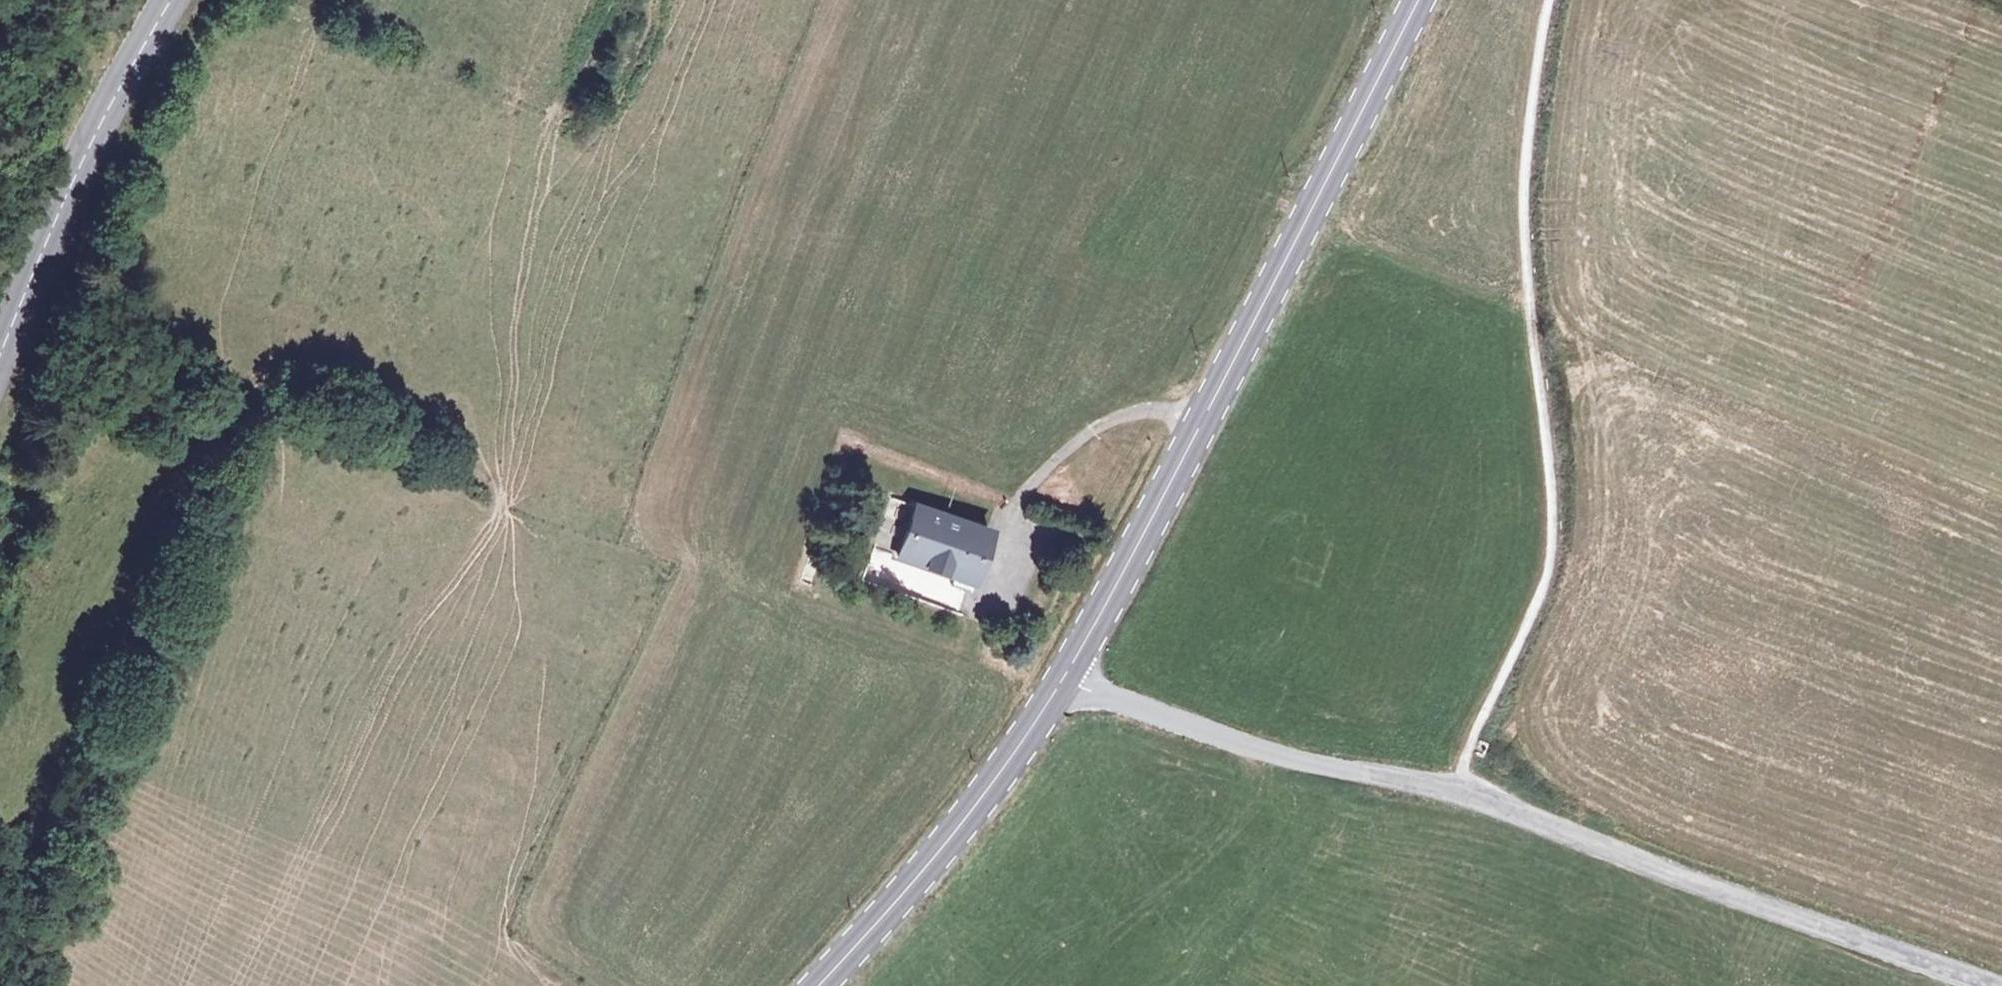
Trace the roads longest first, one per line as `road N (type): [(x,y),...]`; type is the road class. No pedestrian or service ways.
road 1 (tertiary): [(1993,985),(1461,793),(1256,747),(1063,679)]
road 2 (secondary): [(1063,679),(1419,0)]
road 3 (tertiary): [(172,0),(87,160),(0,368)]
road 4 (secondary): [(818,985),(948,841),(1063,679)]

